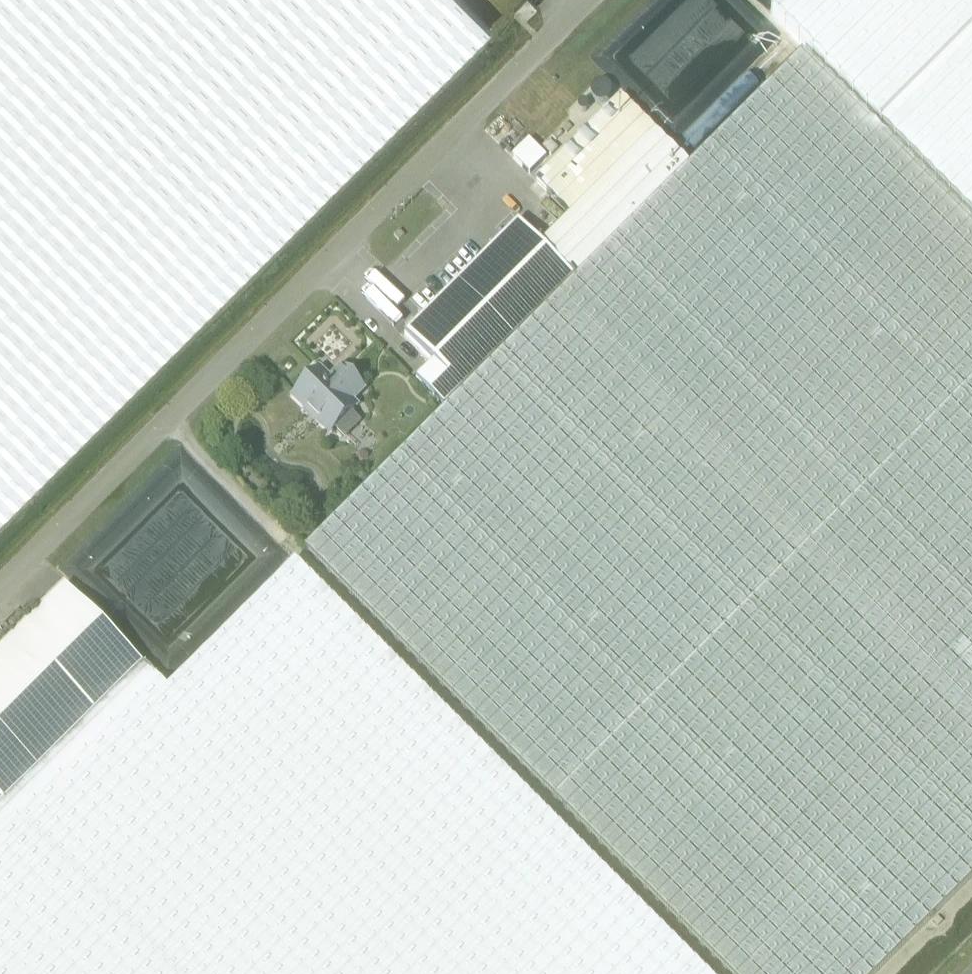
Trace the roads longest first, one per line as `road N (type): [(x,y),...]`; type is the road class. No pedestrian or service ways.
road 1 (unclassified): [(0,591),(594,0)]

